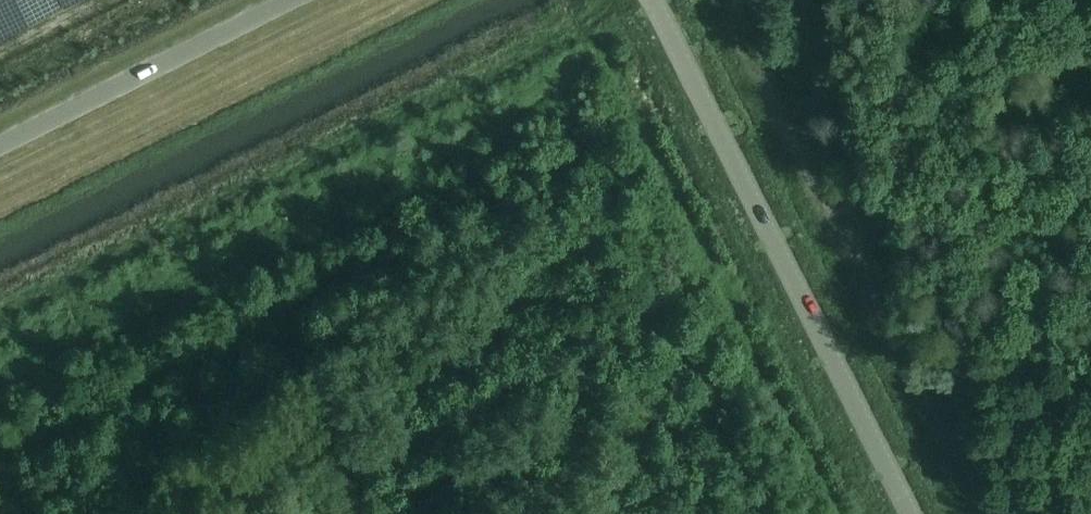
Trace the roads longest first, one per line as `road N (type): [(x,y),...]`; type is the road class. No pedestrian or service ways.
road 1 (unclassified): [(911,513),(655,0)]
road 2 (unclassified): [(0,143),(285,0)]

